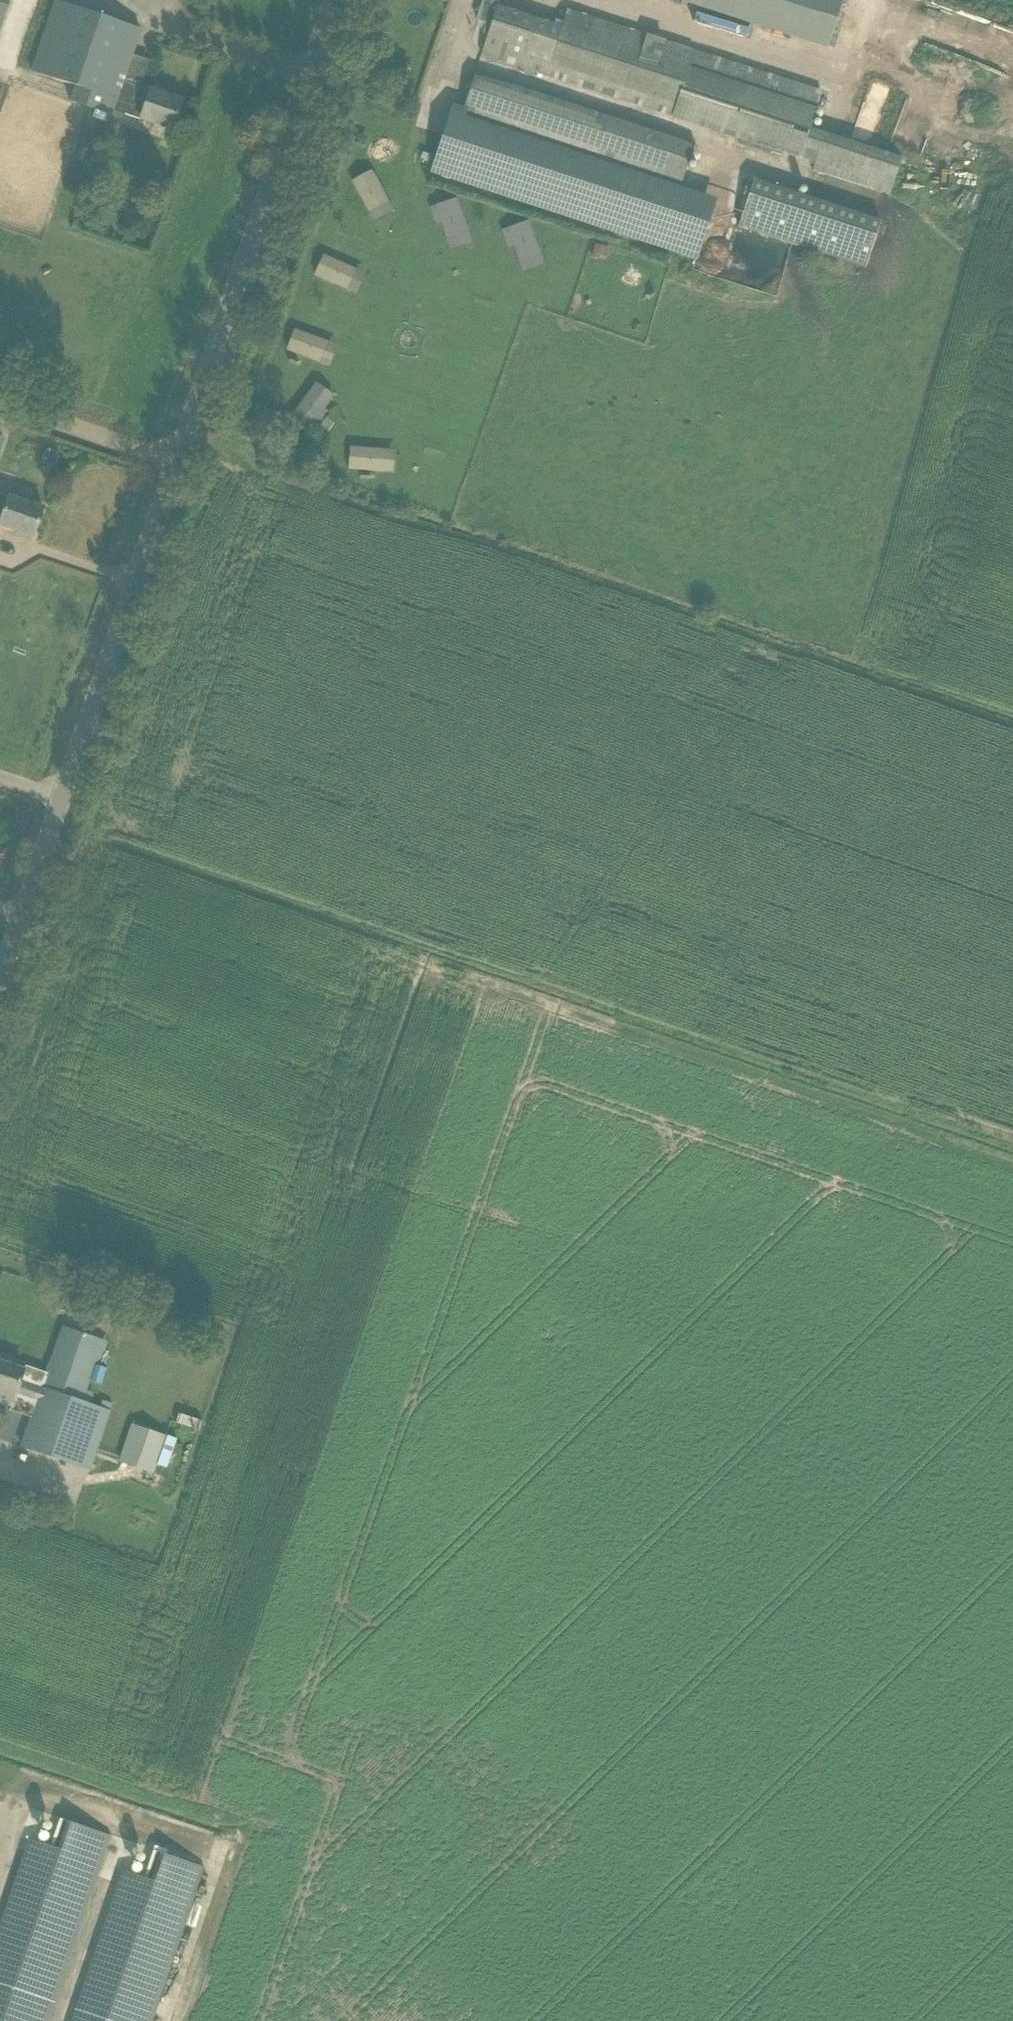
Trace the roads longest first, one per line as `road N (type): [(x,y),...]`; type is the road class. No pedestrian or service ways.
road 1 (unclassified): [(0,974),(333,0)]

